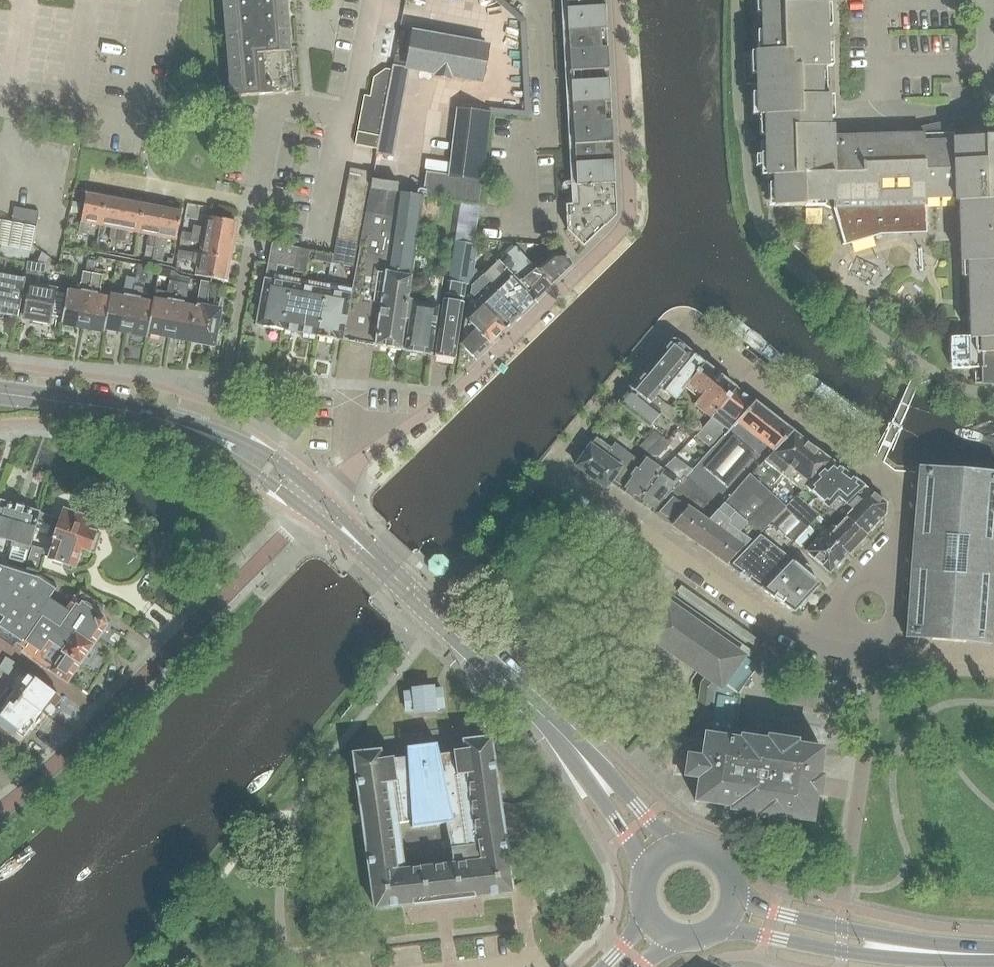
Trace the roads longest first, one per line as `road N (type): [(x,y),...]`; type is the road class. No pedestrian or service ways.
road 1 (residential): [(456,392),(628,217),(619,0)]
road 2 (residential): [(550,472),(660,336),(682,327),(876,470)]
road 3 (residential): [(21,794),(300,519)]
road 4 (residential): [(550,472),(803,645),(879,664)]
road 5 (residential): [(257,206),(272,106),(344,114),(372,0)]
road 6 (secondary): [(720,926),(875,956),(993,959)]
road 7 (secondary): [(993,950),(842,928),(748,905),(734,893)]
road 8 (secondary): [(556,726),(391,574)]
road 9 (residential): [(879,664),(895,601),(902,511),(891,482),(876,470)]
road 10 (secondary): [(320,499),(240,440),(155,418)]
road 11 (secondary): [(155,418),(307,511)]
road 12 (unclassified): [(320,499),(364,455),(456,392)]
road 13 (secondary): [(678,847),(556,726)]
road 14 (secondary): [(556,726),(645,872)]
road 15 (residential): [(257,206),(93,176)]
road 16 (residential): [(524,137),(550,131),(544,13),(530,0)]
road 17 (residential): [(230,367),(257,206)]
road 18 (secondary): [(155,418),(0,393)]

